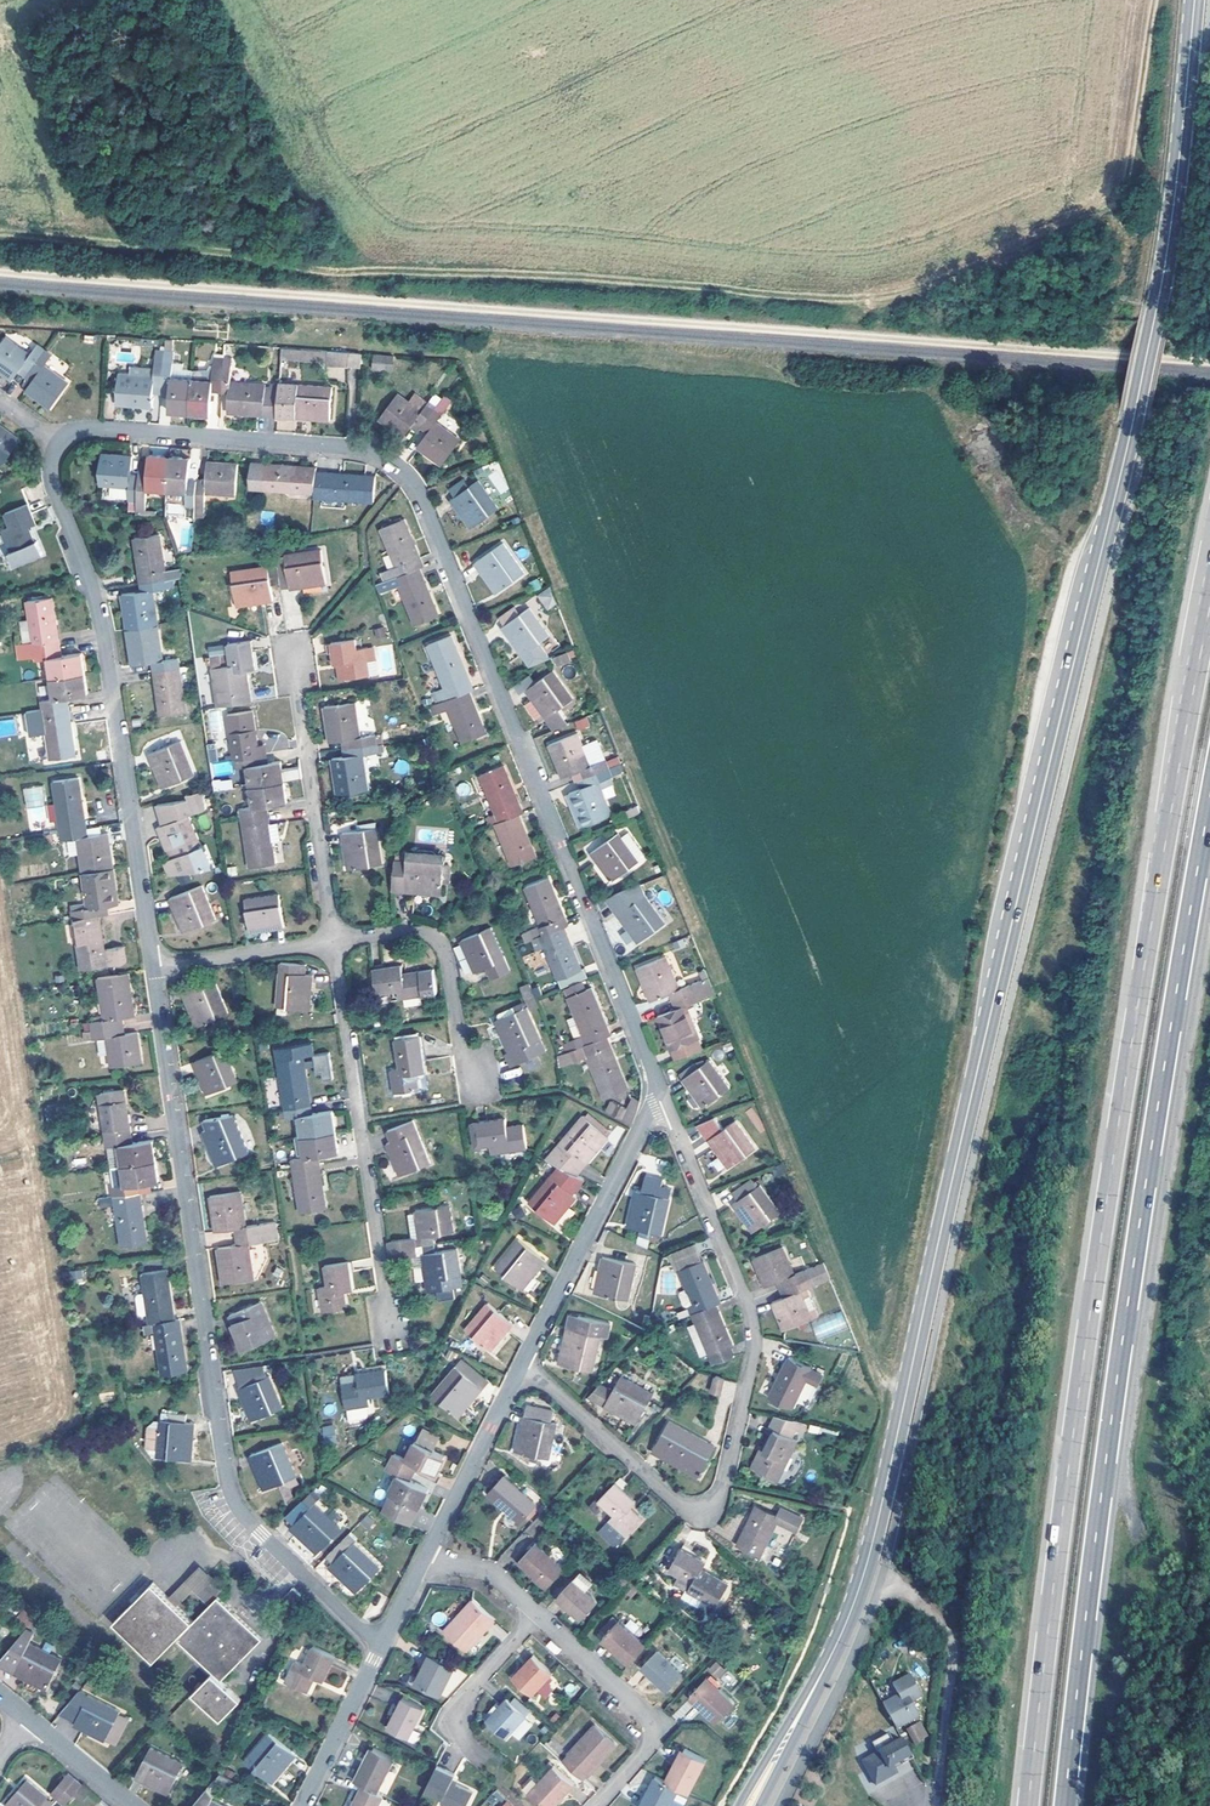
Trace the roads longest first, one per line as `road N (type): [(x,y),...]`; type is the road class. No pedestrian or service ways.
road 1 (track): [(848,1513),(864,1490),(886,1408),(875,1372),(461,351),(0,320)]
road 2 (secondary): [(1194,0),(1177,175),(1141,388),(1038,803),(869,1571),(830,1656)]
road 3 (track): [(1157,0),(1123,194),(1097,224),(909,310),(821,309),(0,242)]
road 4 (motorway): [(1209,598),(1126,1070),(1025,1805)]
road 5 (residential): [(669,1100),(413,485),(387,462),(351,448),(86,429),(61,442)]
road 6 (motorway): [(1065,1805),(1135,1260),(1209,803)]
road 7 (residential): [(380,1648),(260,1533),(229,1488),(153,968)]
road 8 (residential): [(522,1363),(678,1506),(717,1505),(754,1325),(669,1100)]
road 9 (residential): [(153,968),(100,616),(53,473),(61,442)]
road 10 (residential): [(390,1330),(333,944)]
road 11 (residential): [(522,1363),(638,1131),(669,1100)]
road 12 (residential): [(333,944),(291,659)]
road 13 (residential): [(596,1805),(644,1757),(653,1727),(539,1614)]
road 14 (residential): [(333,944),(415,932),(443,943),(465,1076)]
road 15 (residential): [(423,1559),(522,1363)]
road 16 (residential): [(153,968),(333,944)]
road 17 (residential): [(487,1762),(468,1740),(464,1712),(539,1614)]
road 18 (residential): [(302,1805),(380,1648)]
road 19 (secondary): [(830,1656),(738,1805)]
road 20 (secondary): [(760,1805),(830,1656)]
road 21 (residential): [(26,1715),(132,1805)]
road 22 (residential): [(539,1614),(490,1573),(423,1559)]

